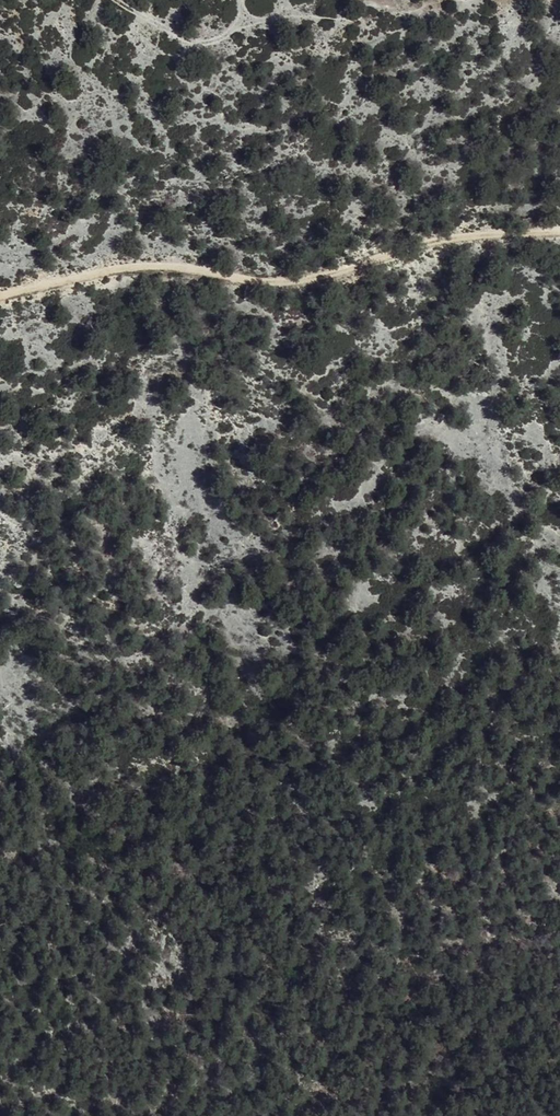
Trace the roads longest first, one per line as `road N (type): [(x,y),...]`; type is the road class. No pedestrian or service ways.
road 1 (track): [(0,294),(101,270),(296,276),(331,259),(559,226)]

